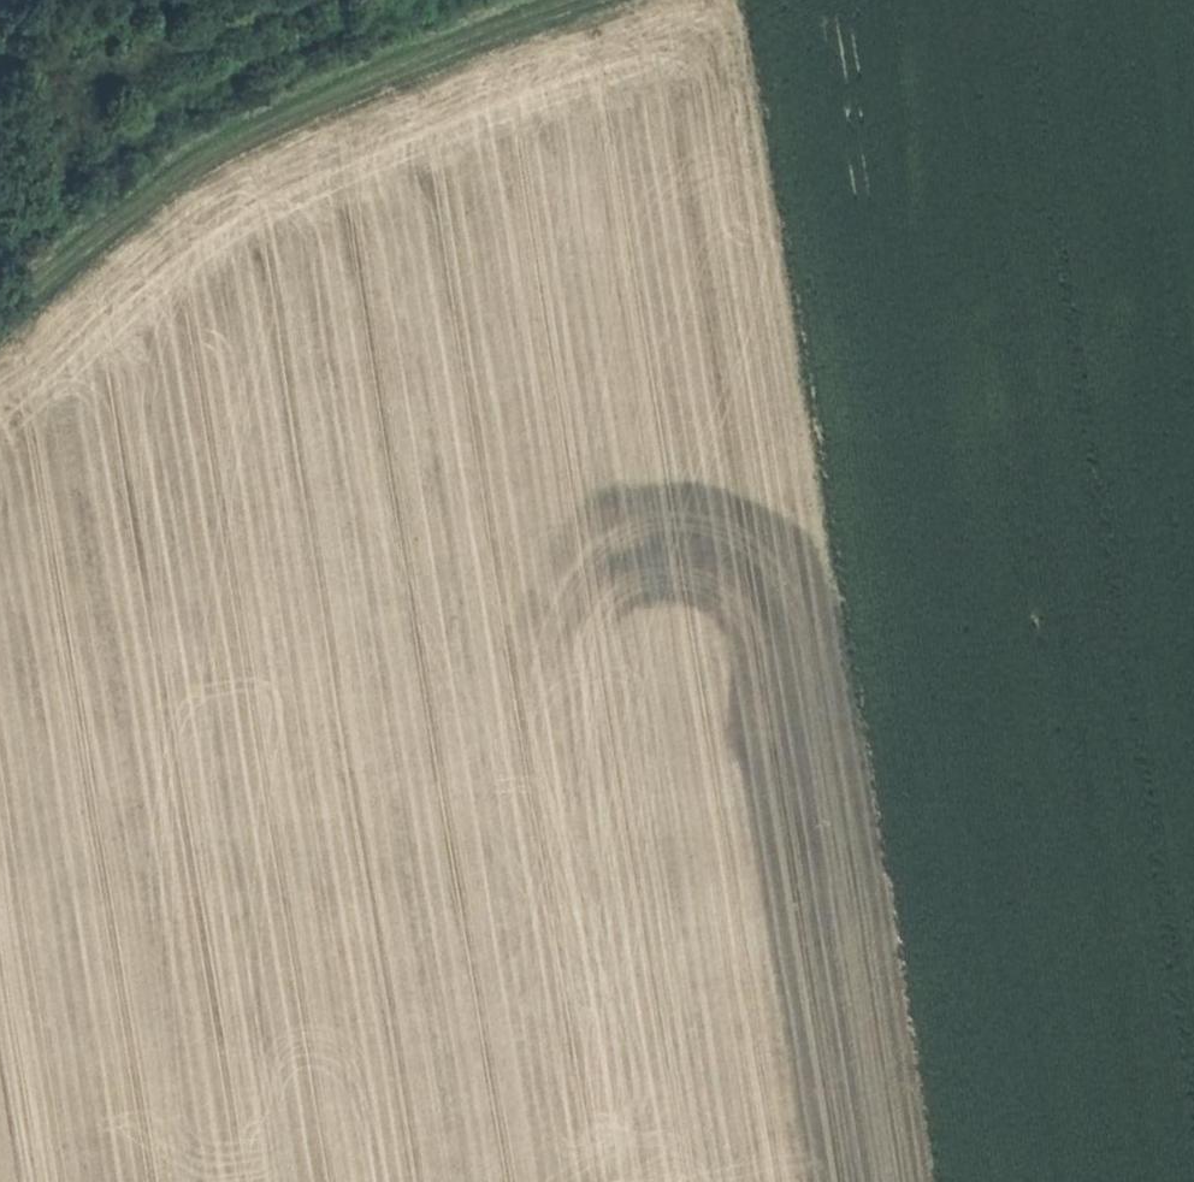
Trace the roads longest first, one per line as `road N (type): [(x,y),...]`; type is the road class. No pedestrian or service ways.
road 1 (track): [(628,0),(393,84),(151,226),(0,330)]

